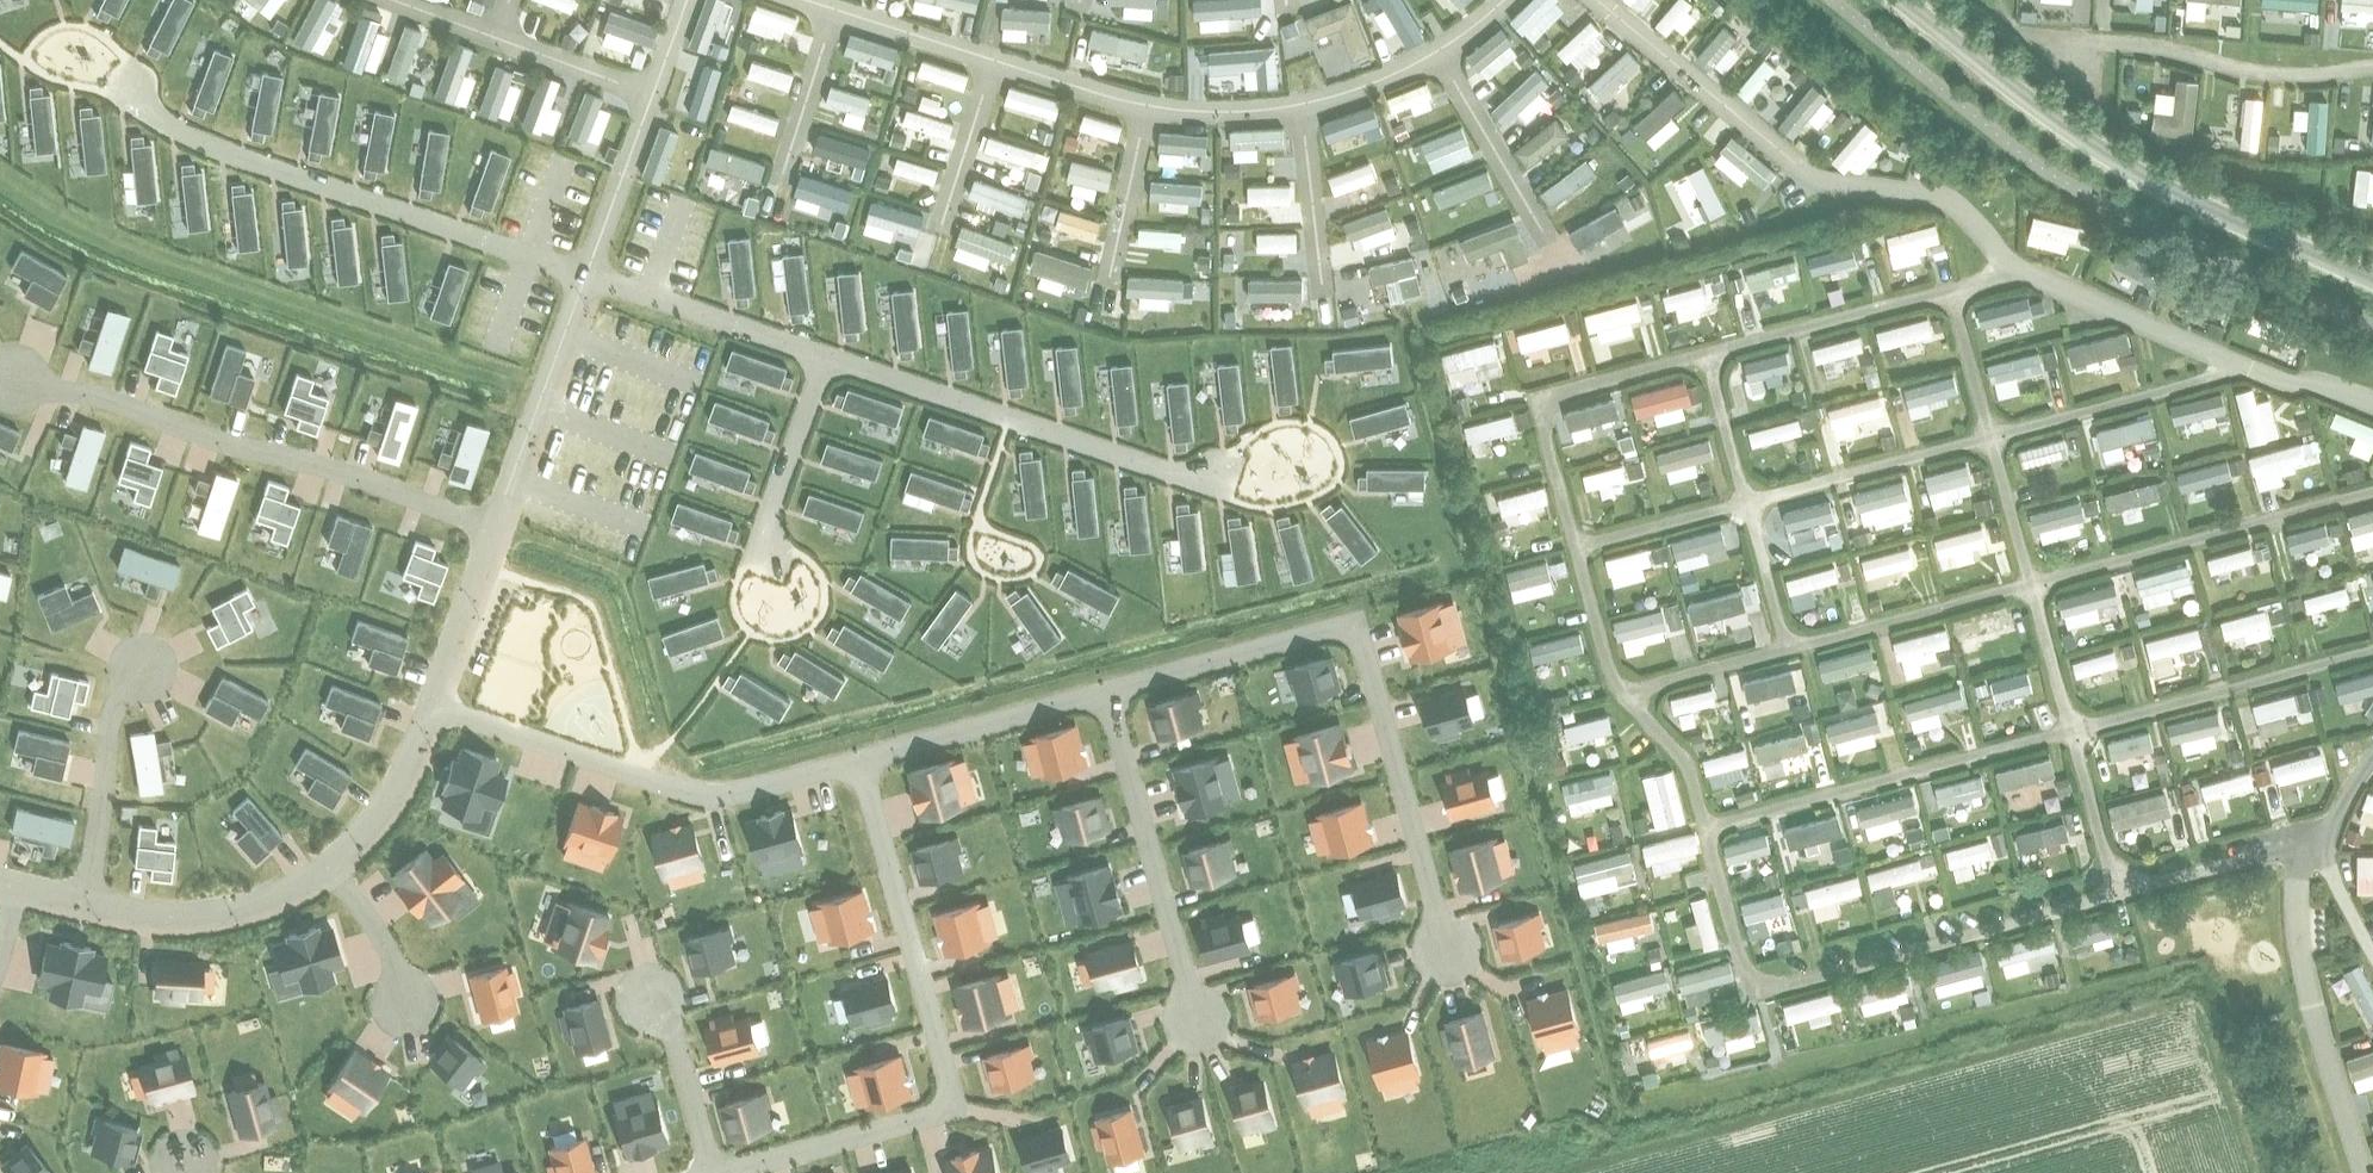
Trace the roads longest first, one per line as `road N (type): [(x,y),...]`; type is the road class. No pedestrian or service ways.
road 1 (unclassified): [(2372,278),(2192,200),(2099,150),(1904,0)]

